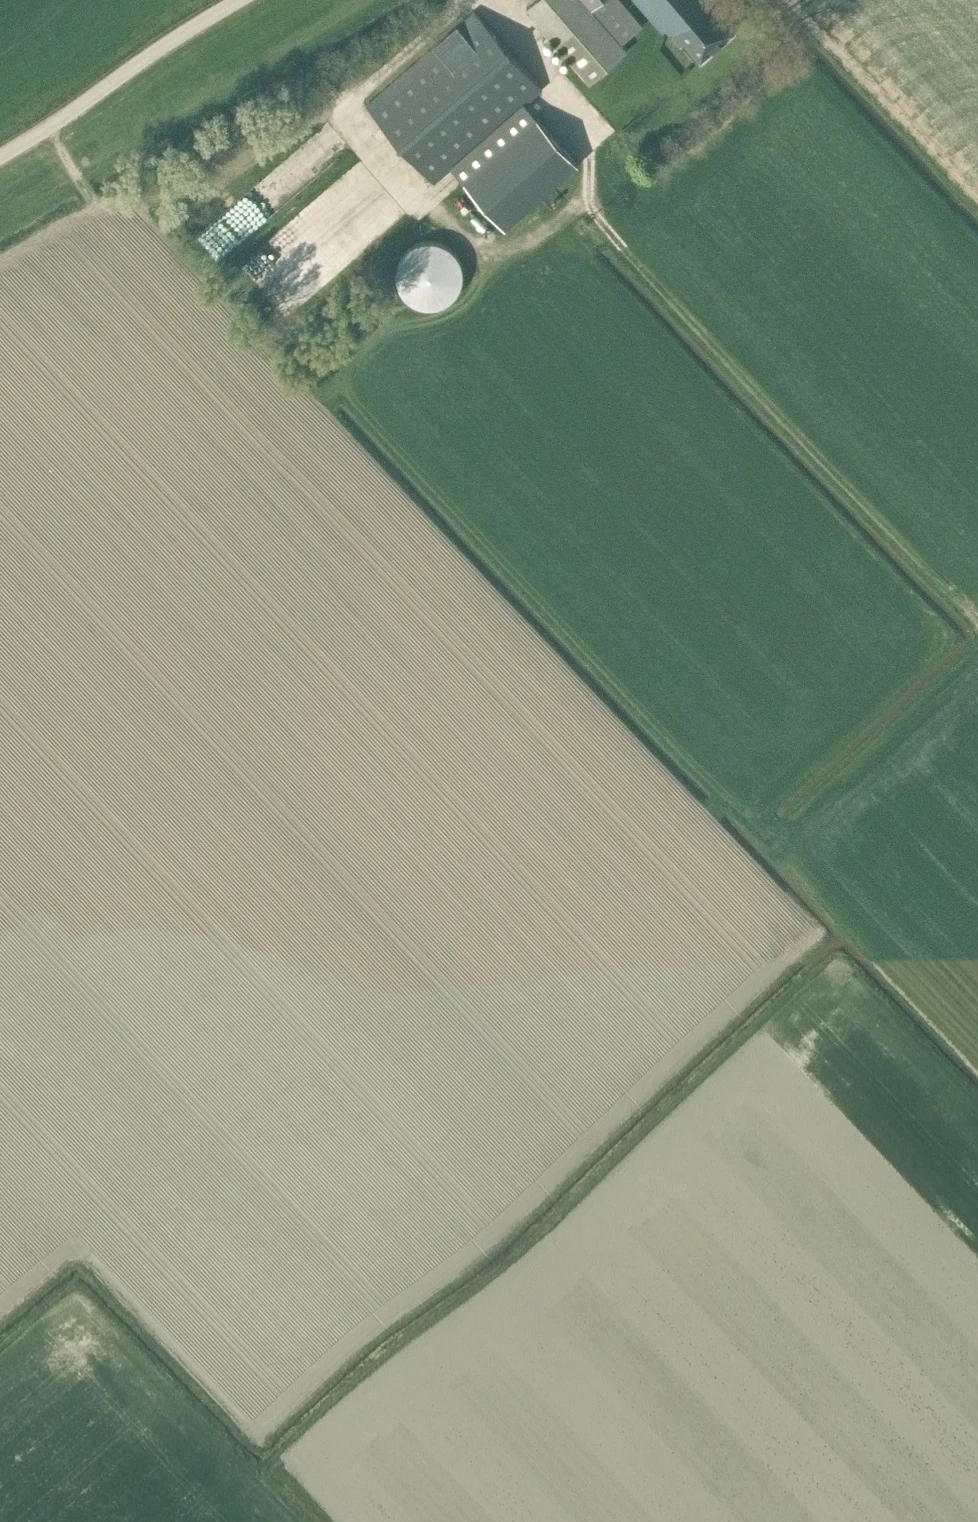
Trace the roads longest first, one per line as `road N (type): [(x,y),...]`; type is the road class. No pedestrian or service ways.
road 1 (unclassified): [(0,155),(236,0)]

